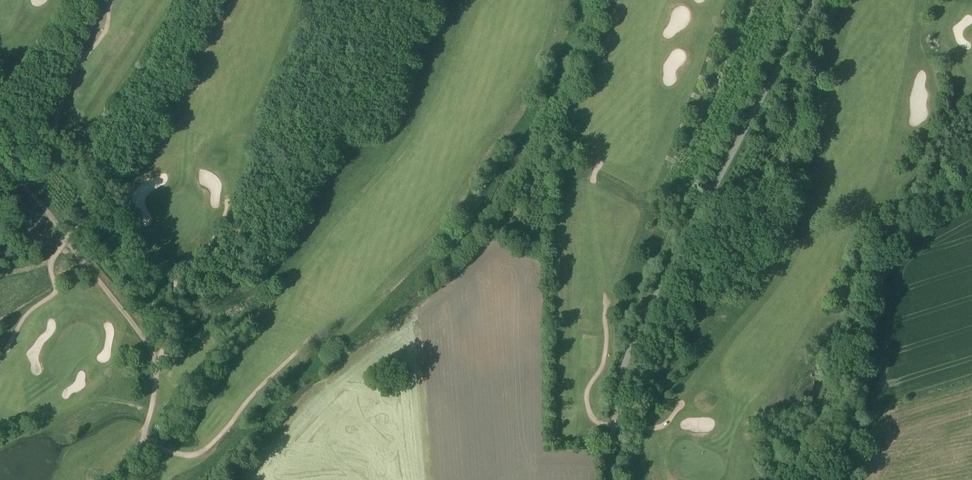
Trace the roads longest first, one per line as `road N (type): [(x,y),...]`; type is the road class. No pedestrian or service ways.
road 1 (unclassified): [(609,479),(621,373),(632,341),(815,0)]

